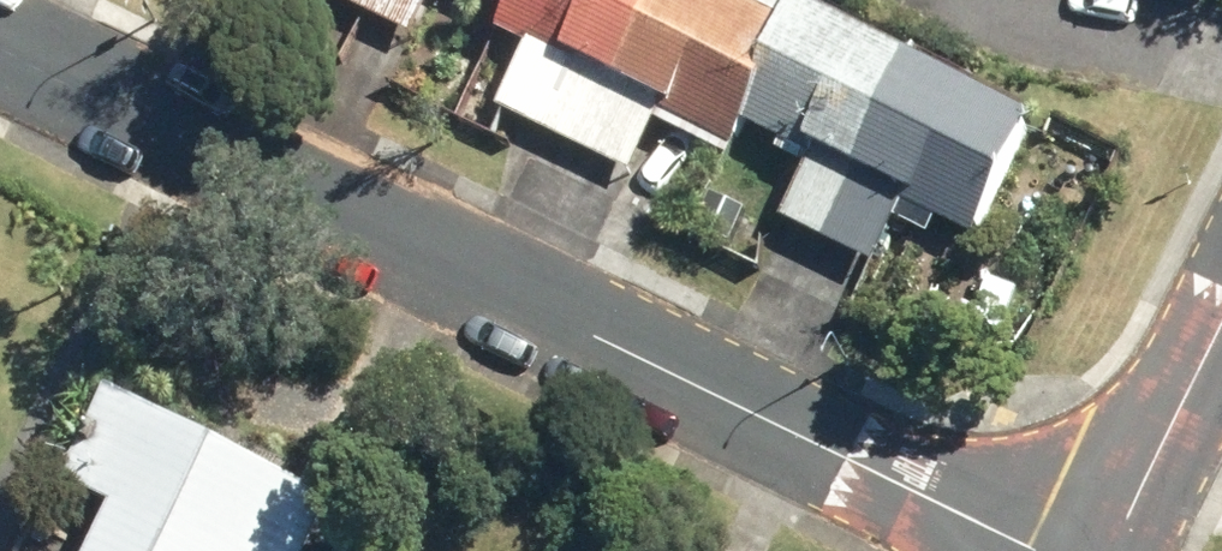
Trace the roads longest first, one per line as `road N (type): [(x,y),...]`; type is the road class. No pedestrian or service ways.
road 1 (residential): [(0,49),(985,550)]
road 2 (tertiary): [(1221,320),(1107,550)]

